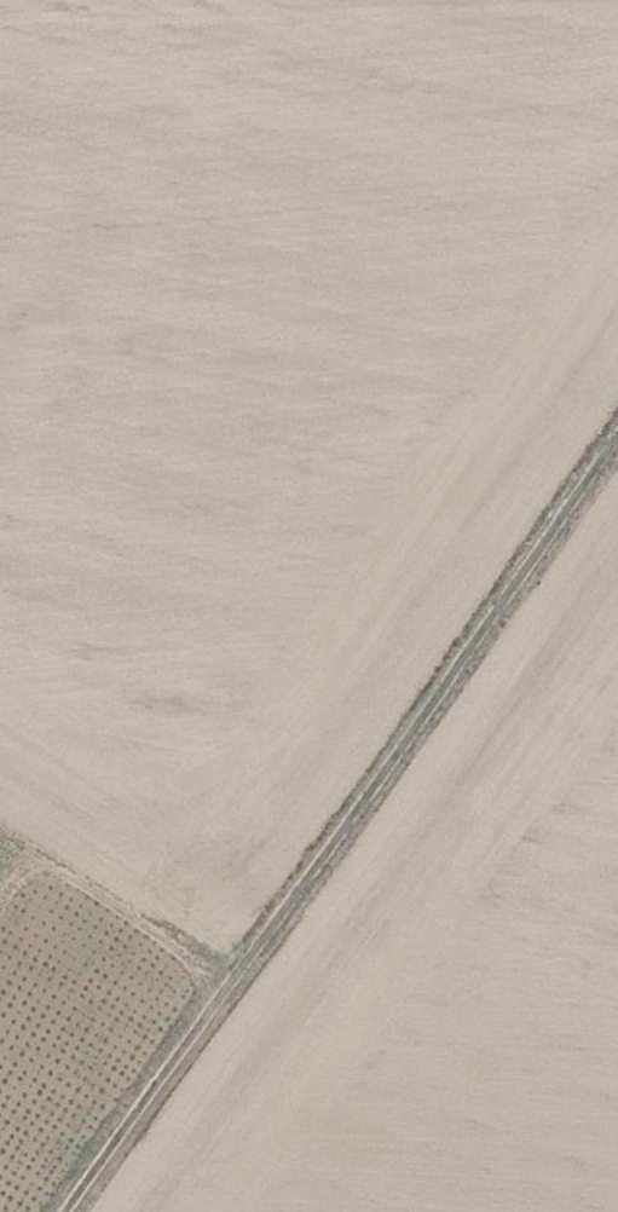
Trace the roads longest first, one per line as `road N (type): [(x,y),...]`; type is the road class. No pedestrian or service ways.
road 1 (track): [(617,431),(64,1211)]

